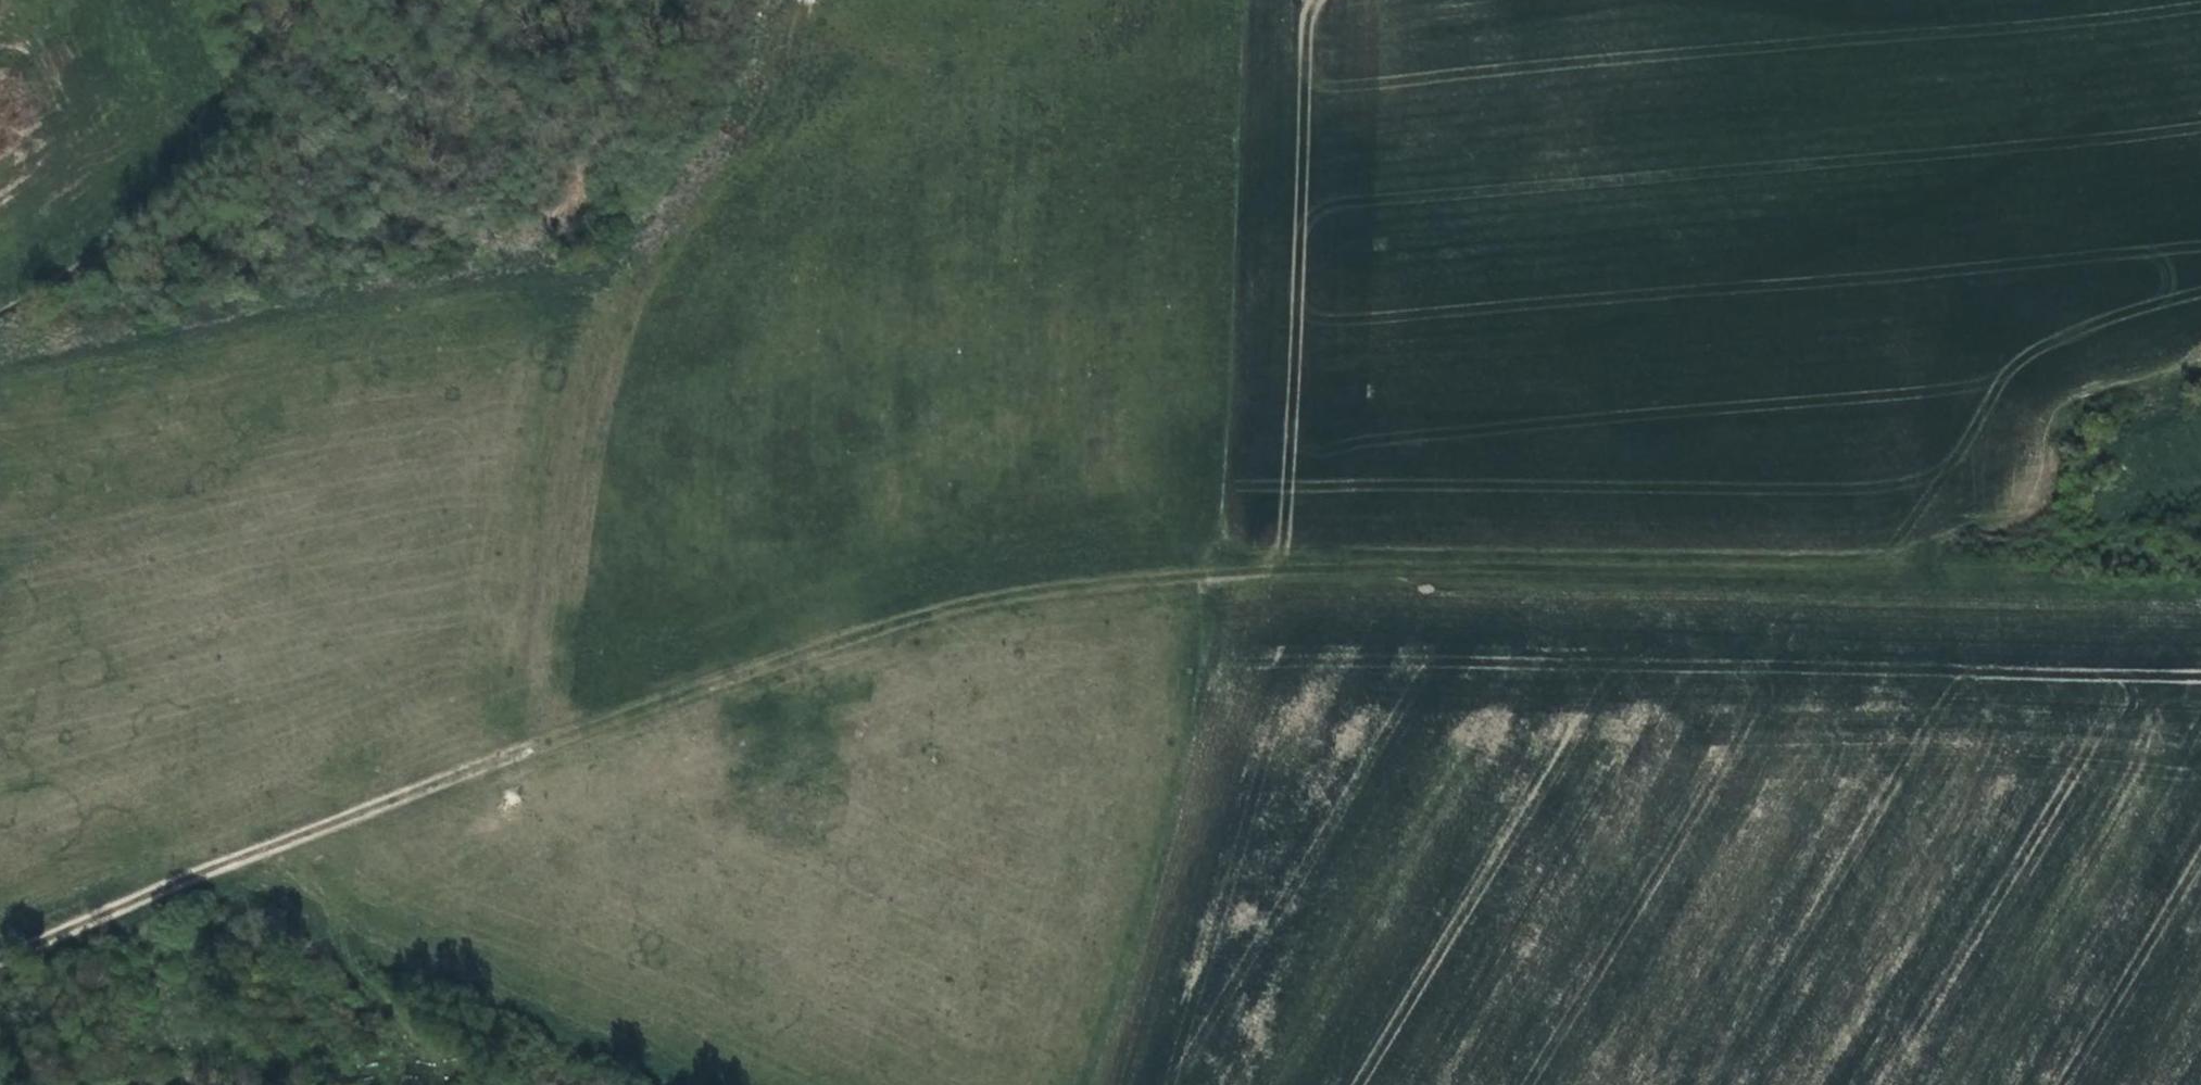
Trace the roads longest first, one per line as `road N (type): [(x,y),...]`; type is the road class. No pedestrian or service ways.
road 1 (track): [(0,957),(832,642),(1108,579),(1323,553),(2040,566)]

